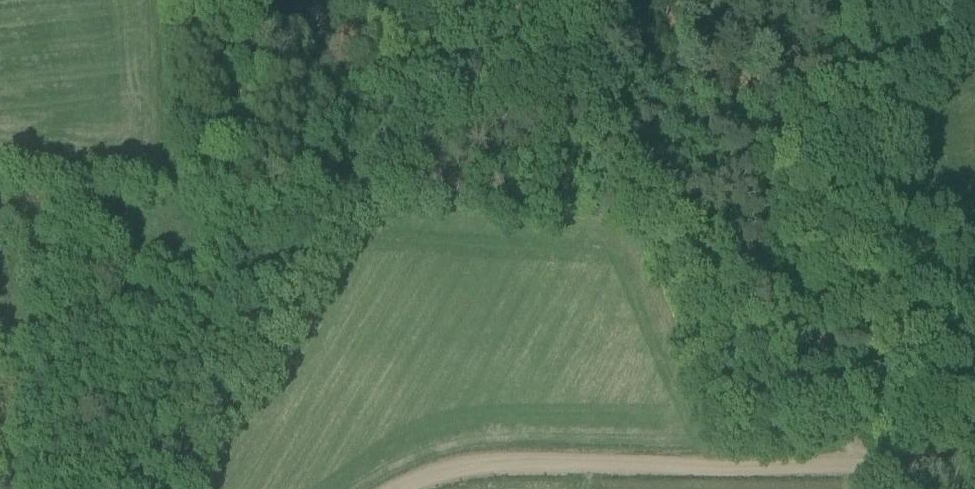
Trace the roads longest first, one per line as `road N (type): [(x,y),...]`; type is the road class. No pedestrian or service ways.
road 1 (track): [(974,459),(478,465),(401,488)]
road 2 (track): [(568,0),(573,104),(615,154),(798,309),(846,461)]

